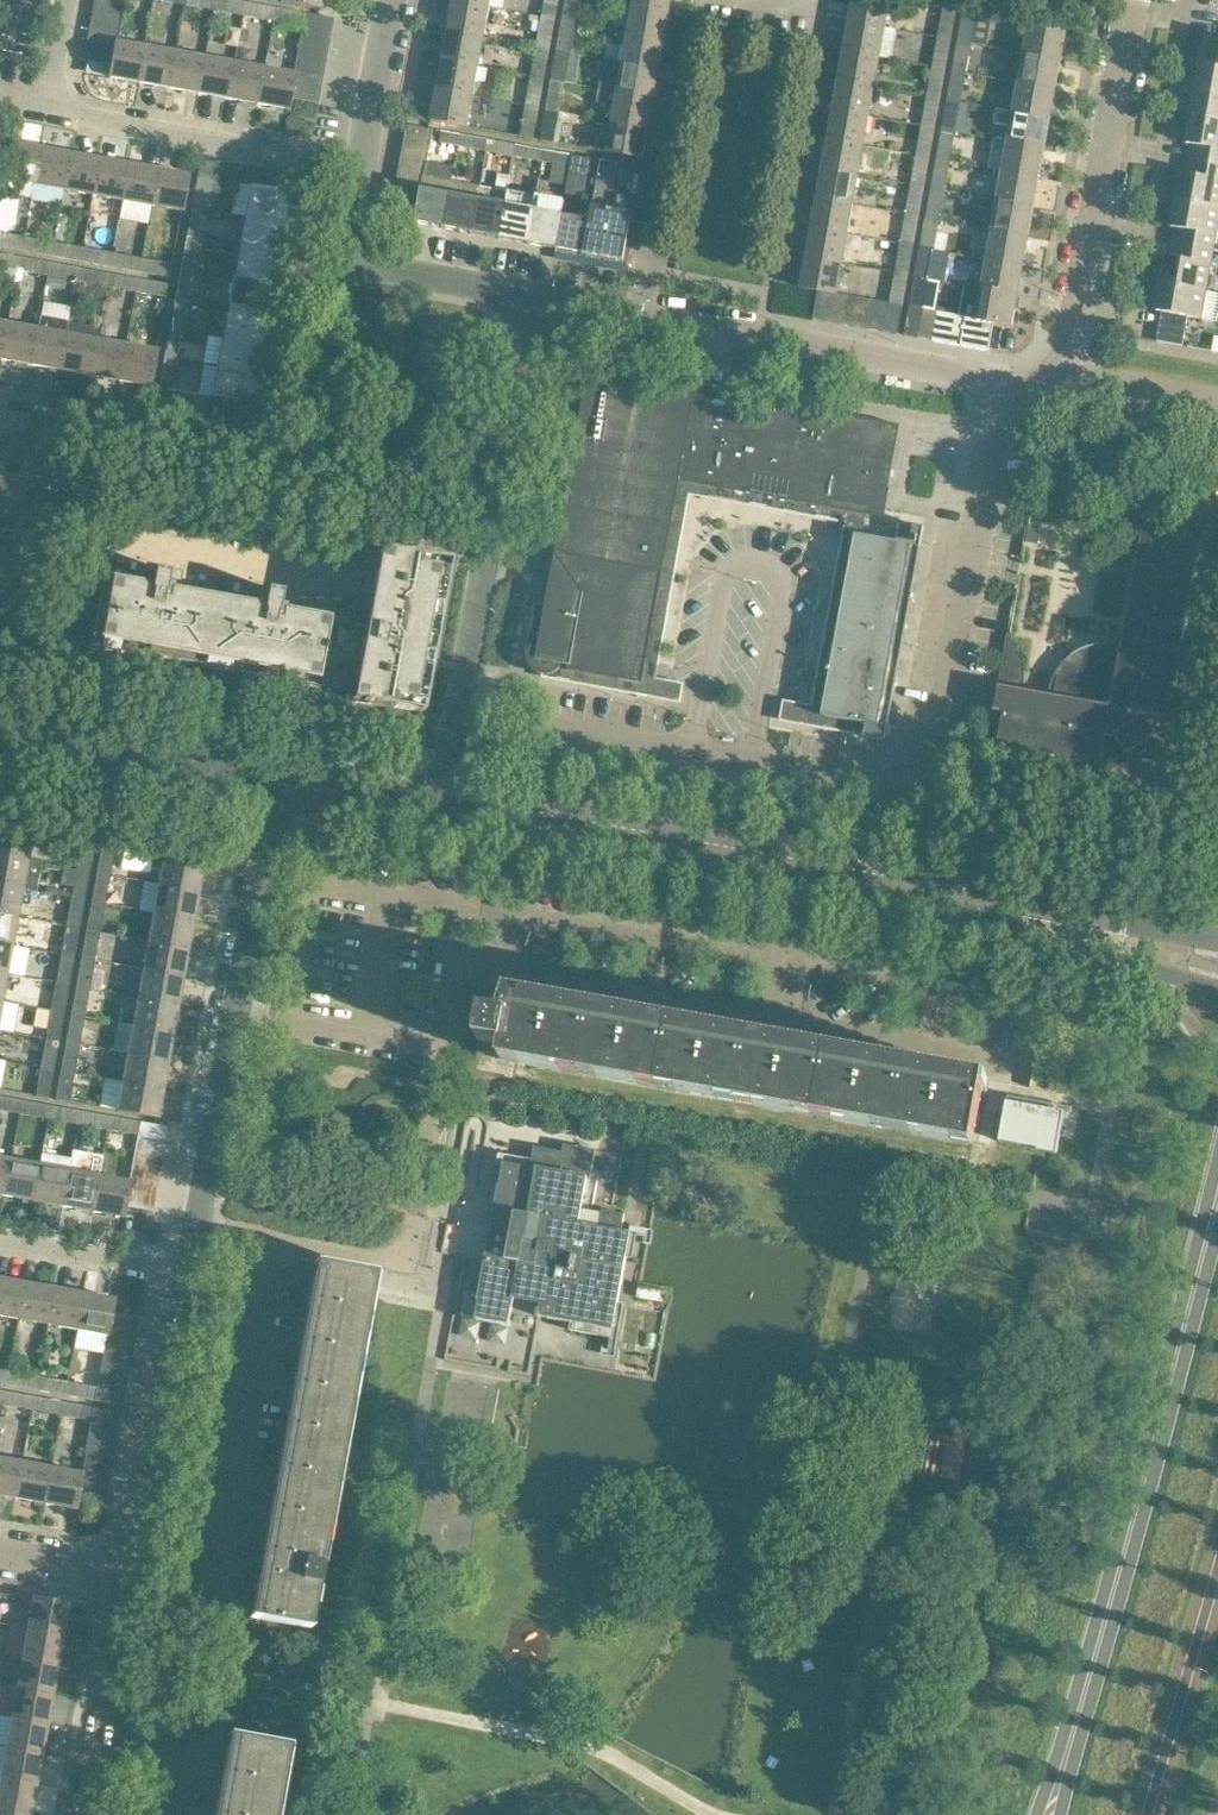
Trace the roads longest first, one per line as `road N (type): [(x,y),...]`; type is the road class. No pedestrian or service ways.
road 1 (tertiary): [(1040,1814),(1217,1191)]
road 2 (residential): [(913,893),(1000,382)]
road 3 (residential): [(444,808),(539,299)]
road 4 (residential): [(349,264),(303,469),(0,417)]
road 5 (residential): [(913,893),(444,808)]
road 6 (residential): [(196,1244),(241,1019),(275,778)]
road 7 (residential): [(1000,382),(539,299)]
road 8 (unclassified): [(130,1578),(167,1584),(214,1539),(262,1265),(249,1255),(196,1244)]
road 9 (residential): [(1059,365),(1069,350),(1134,0)]
road 10 (residential): [(363,171),(51,119)]
road 11 (residential): [(1217,963),(913,893)]
road 12 (residential): [(130,1578),(190,1276)]
road 13 (residential): [(275,778),(0,728)]
road 14 (residential): [(539,299),(349,264)]
road 15 (residential): [(190,1276),(0,1243)]
road 16 (residential): [(363,171),(394,0)]
road 17 (residential): [(444,808),(275,778)]
road 18 (residential): [(101,1742),(130,1578)]
road 19 (residential): [(1217,398),(1059,365)]
road 20 (residential): [(162,1814),(173,1755),(101,1742)]
road 21 (residential): [(130,1578),(0,1555)]
road 22 (residential): [(51,119),(70,0)]

